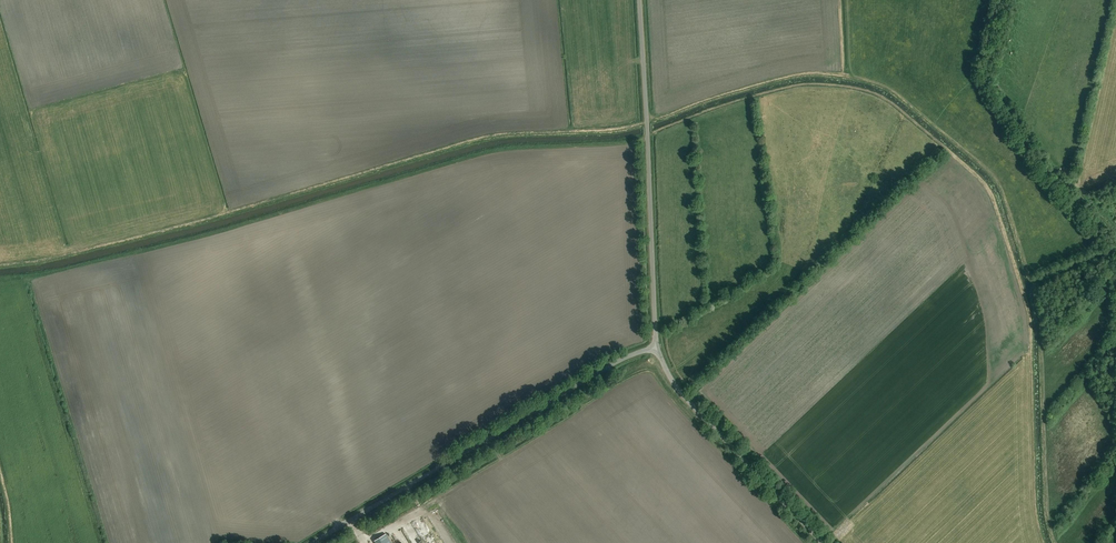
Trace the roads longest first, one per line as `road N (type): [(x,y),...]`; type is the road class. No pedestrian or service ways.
road 1 (unclassified): [(313,542),(618,361),(657,346)]
road 2 (unclassified): [(657,346),(640,0)]
road 3 (unclassified): [(822,542),(683,395),(657,346)]

